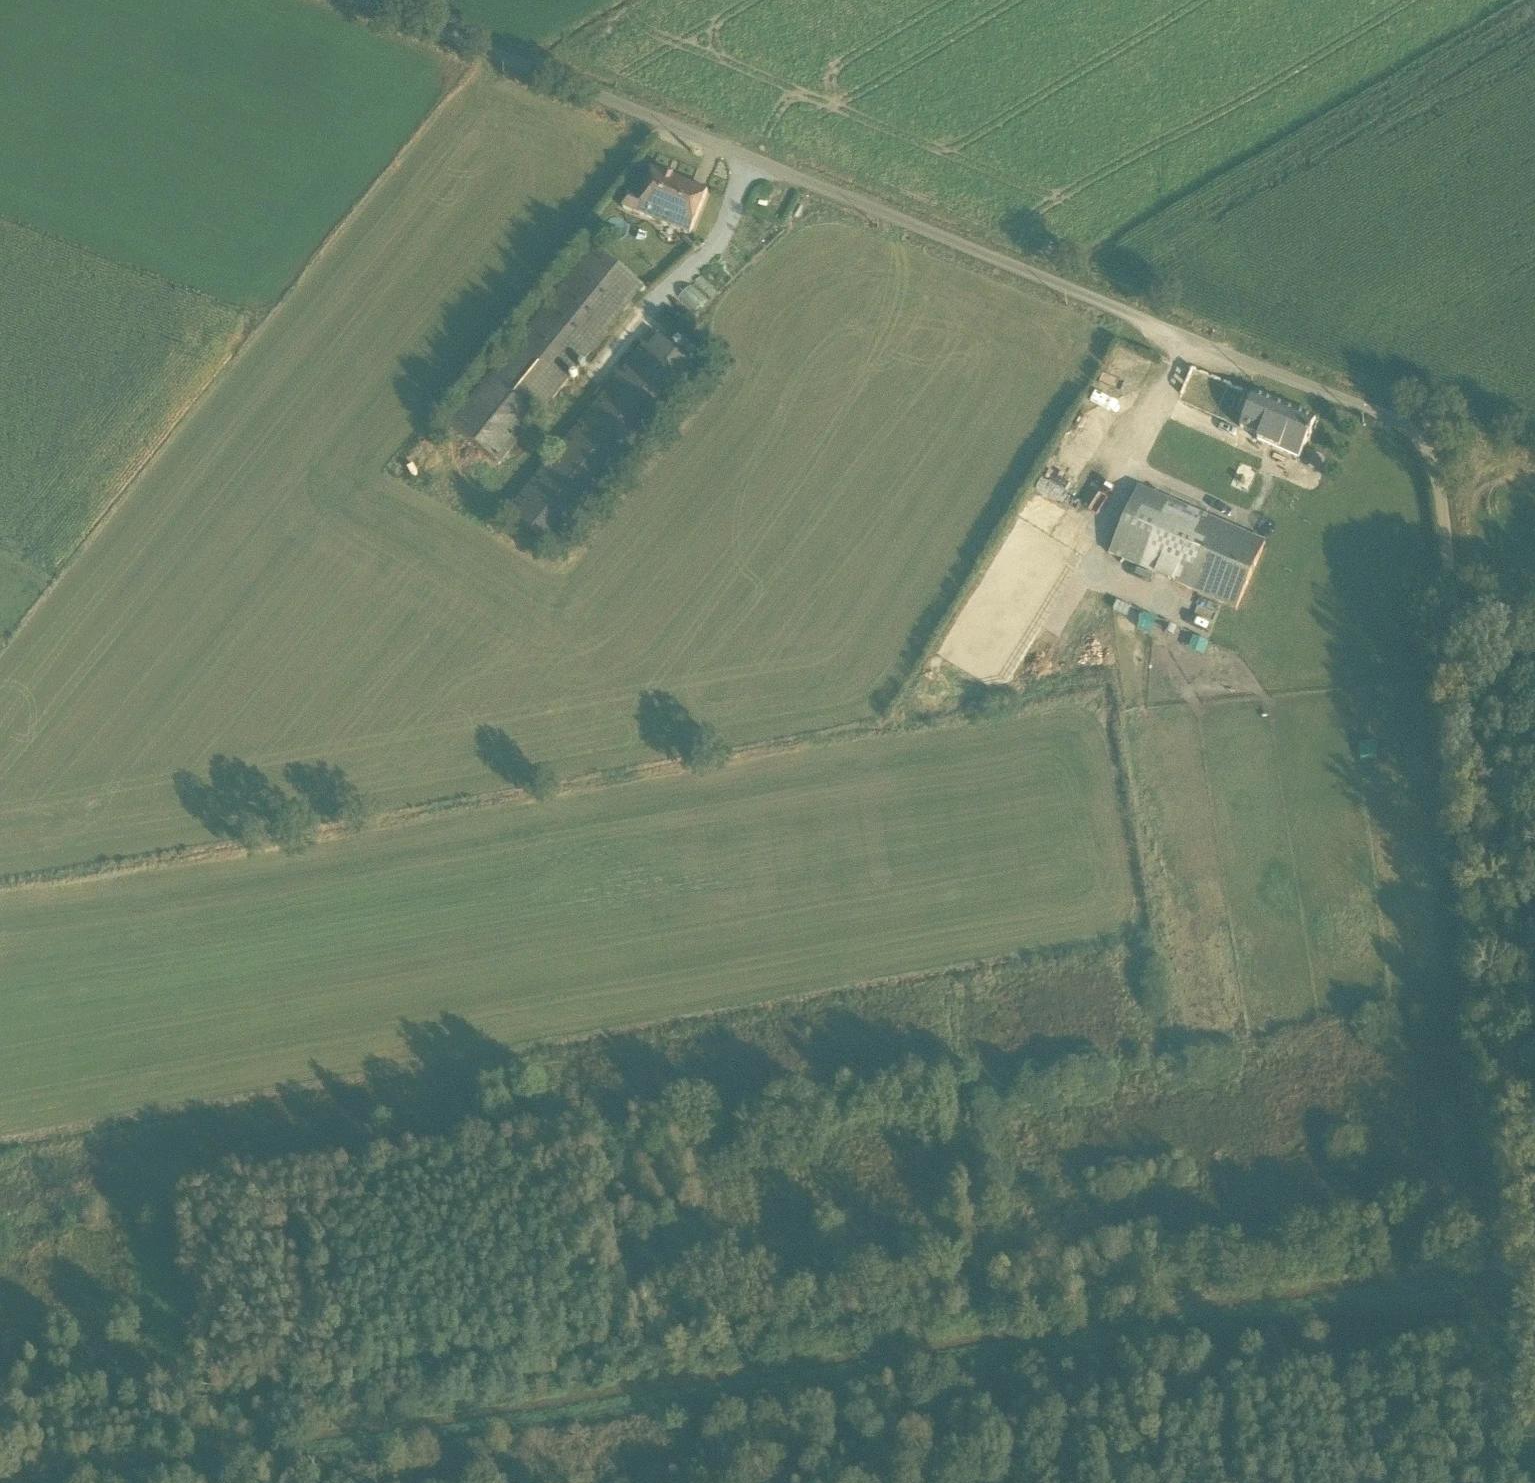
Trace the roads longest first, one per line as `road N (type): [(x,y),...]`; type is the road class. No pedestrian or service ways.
road 1 (unclassified): [(360,0),(1409,433),(1433,465),(1457,638)]
road 2 (track): [(1533,1243),(1457,638)]

